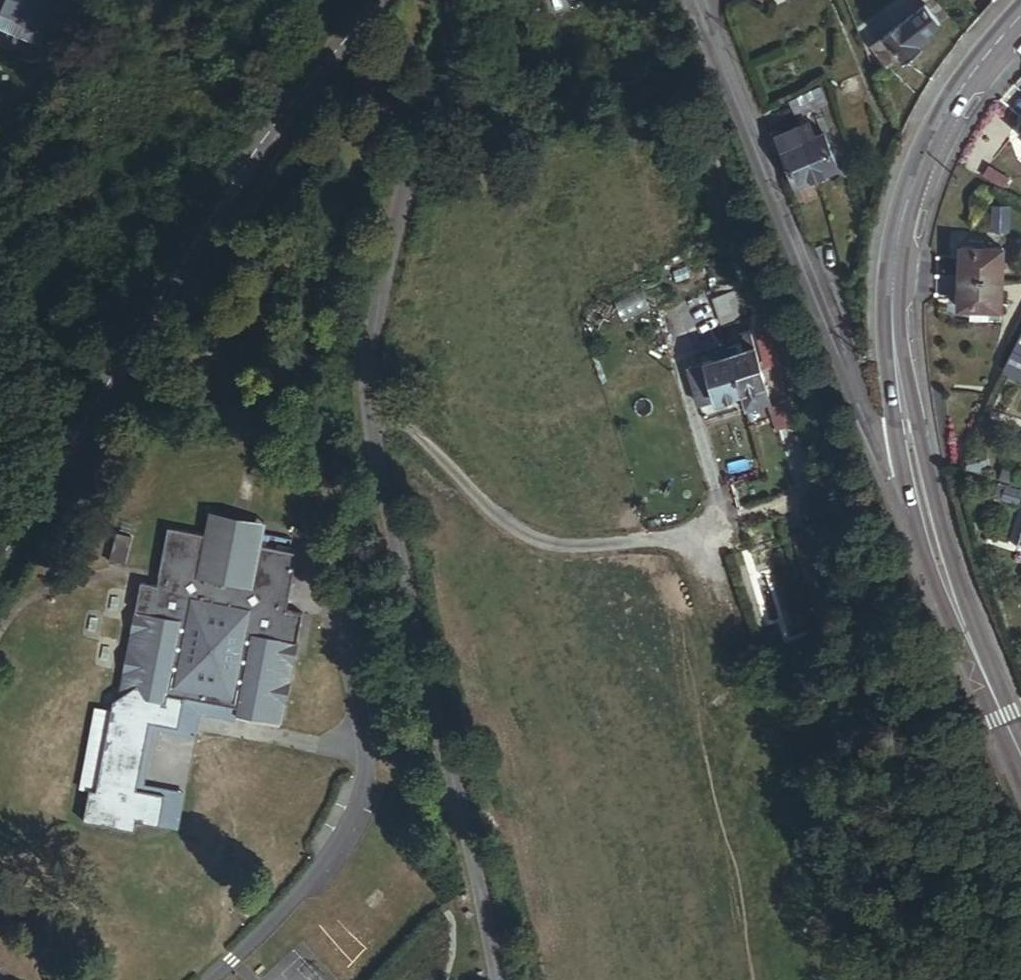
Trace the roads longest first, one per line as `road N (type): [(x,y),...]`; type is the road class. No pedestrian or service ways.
road 1 (unclassified): [(0,566),(251,152),(382,0)]
road 2 (residential): [(495,979),(367,429),(365,387)]
road 3 (residential): [(697,0),(861,415),(922,499)]
road 4 (secondary): [(1020,15),(952,105),(902,217),(893,326),(922,499)]
road 5 (unclassified): [(365,387),(496,519),(537,538),(609,545),(704,525)]
road 6 (residential): [(365,387),(363,366),(460,0)]
road 7 (secondary): [(922,499),(942,570),(1020,757)]

